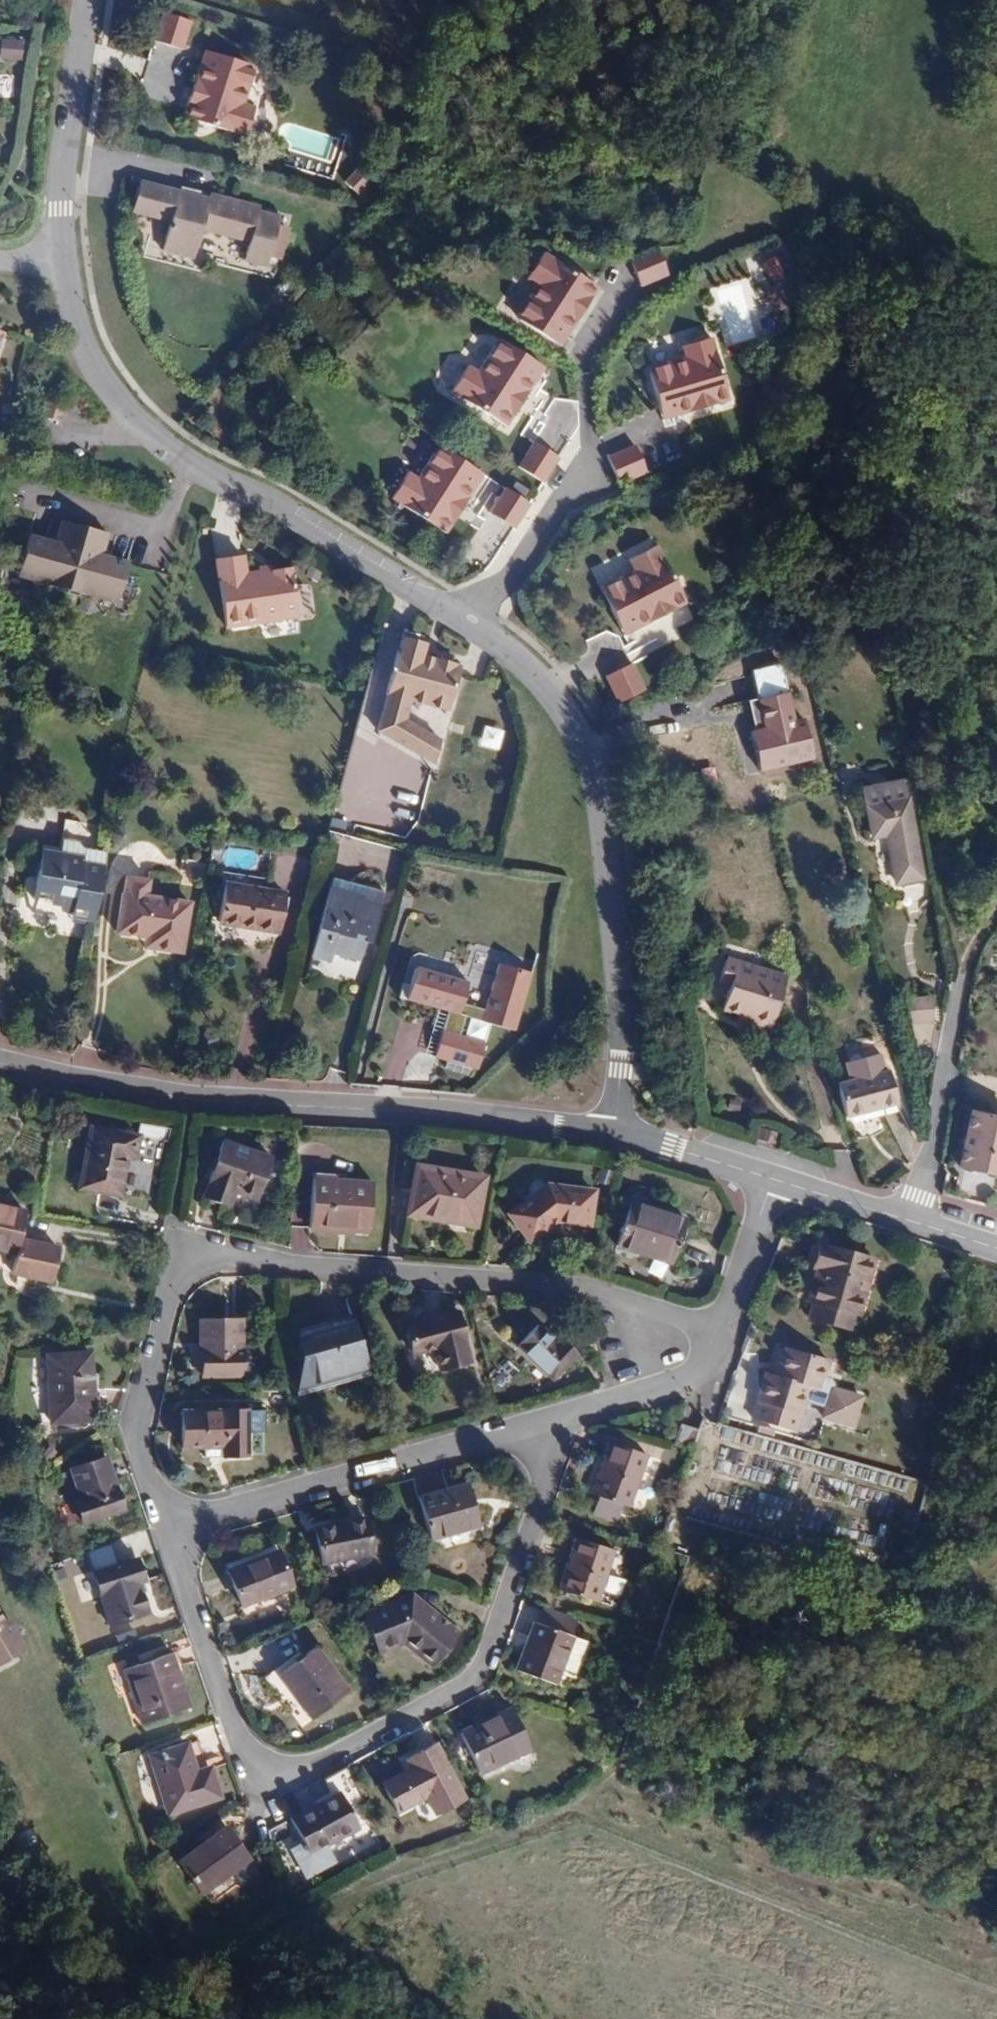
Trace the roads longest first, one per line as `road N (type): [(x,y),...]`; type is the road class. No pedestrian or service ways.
road 1 (track): [(996,1554),(910,1593),(552,1811),(429,1836),(306,1873),(160,1972),(90,2005),(34,2011)]
road 2 (residential): [(167,1533),(134,1430),(172,1265),(215,1254),(305,1271),(592,1288),(726,1328)]
road 3 (residential): [(167,1533),(247,1768),(302,1778),(477,1677),(540,1466),(537,1420)]
road 4 (tertiary): [(616,1133),(143,1094),(0,1069)]
road 5 (residential): [(55,264),(84,345),(131,416),(225,490),(477,628)]
road 6 (residential): [(477,628),(555,698),(592,752),(604,792),(625,1020),(616,1133)]
road 7 (residential): [(537,1420),(167,1533)]
road 8 (residential): [(91,0),(55,264)]
road 9 (track): [(268,1896),(480,2018)]
road 10 (residential): [(912,1221),(959,988)]
road 11 (residential): [(726,1328),(709,1367),(537,1420)]
road 12 (residential): [(477,628),(579,469)]
road 13 (track): [(0,1847),(90,2005)]
road 14 (tertiary): [(773,1180),(616,1133)]
road 15 (residential): [(773,1180),(726,1328)]
road 16 (tertiary): [(912,1221),(773,1180)]

